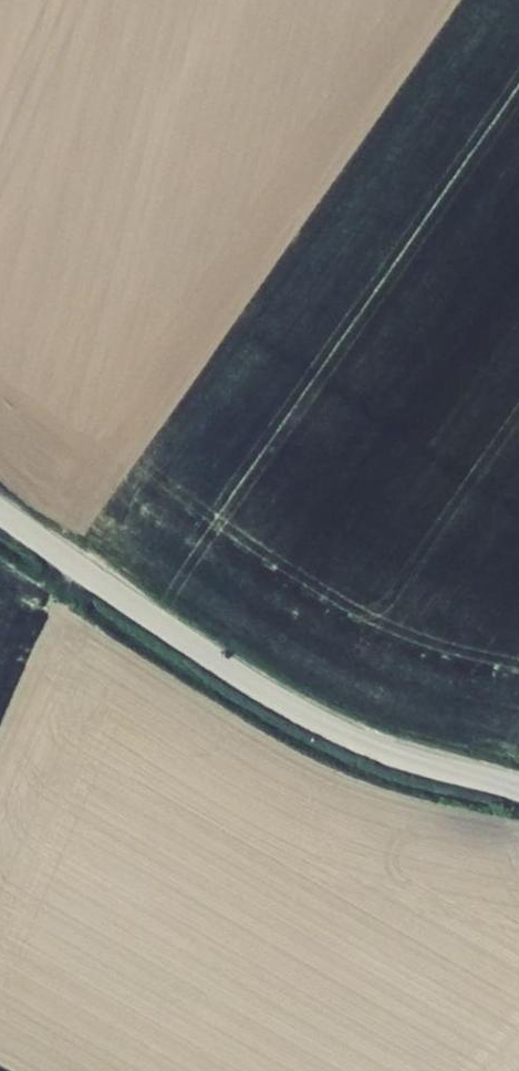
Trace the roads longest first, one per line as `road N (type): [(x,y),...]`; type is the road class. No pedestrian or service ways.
road 1 (tertiary): [(0,511),(304,715),(391,754),(518,788)]

